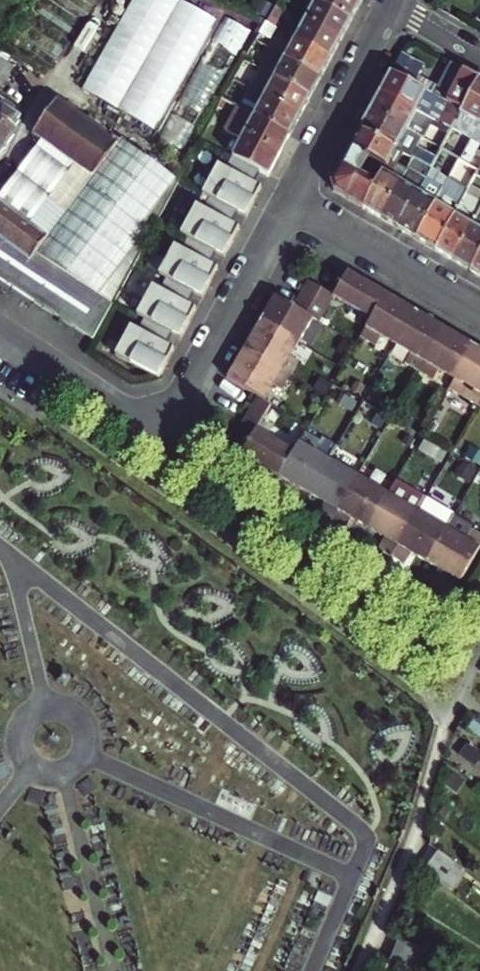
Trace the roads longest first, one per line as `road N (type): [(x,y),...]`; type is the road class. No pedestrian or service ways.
road 1 (residential): [(163,439),(441,654)]
road 2 (residential): [(163,439),(289,202)]
road 3 (residential): [(479,315),(289,202)]
road 4 (residential): [(289,202),(391,10)]
road 5 (residential): [(0,330),(163,439)]

